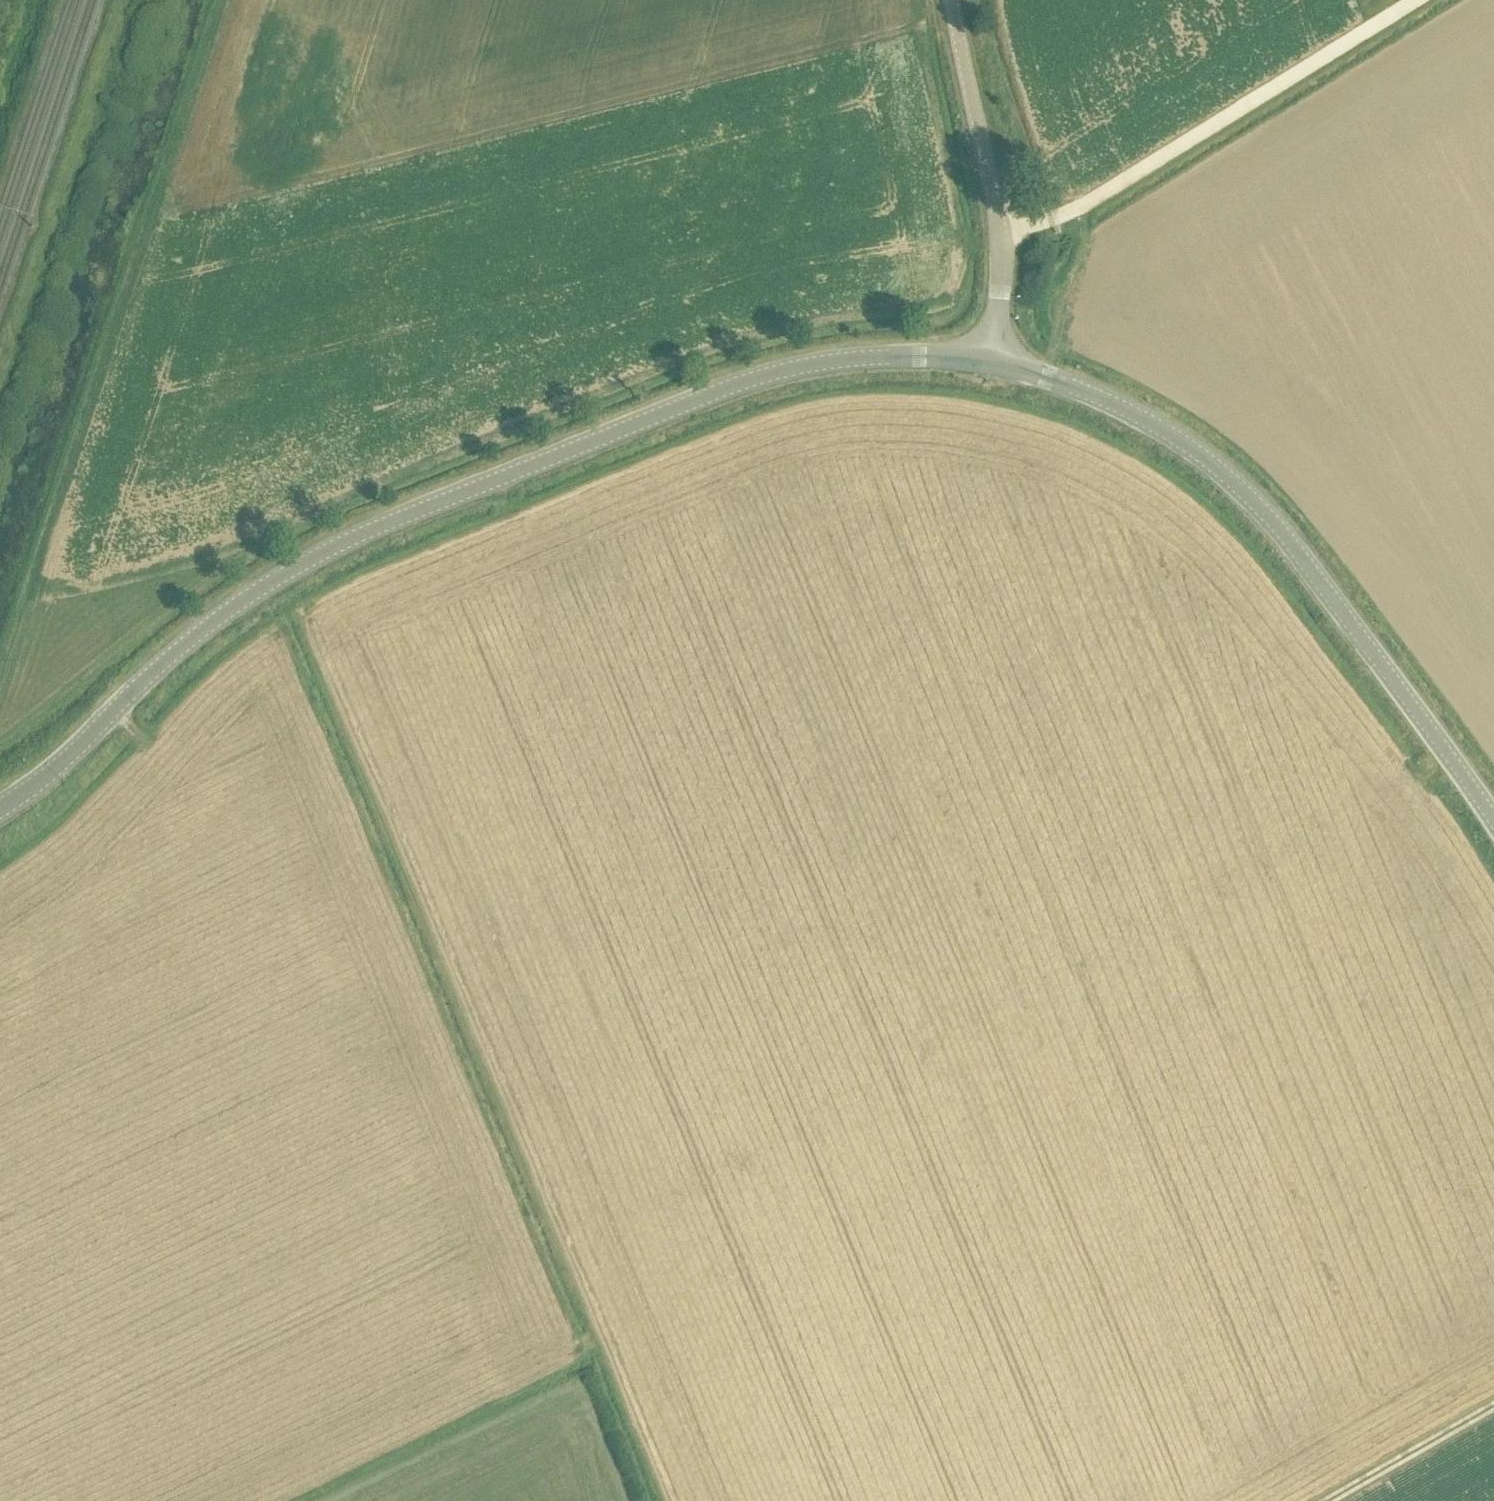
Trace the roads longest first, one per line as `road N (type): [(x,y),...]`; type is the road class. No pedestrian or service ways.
road 1 (tertiary): [(994,363),(879,361),(769,378),(372,534),(202,634),(76,753),(0,808)]
road 2 (tertiary): [(1493,818),(1320,582),(1234,482),(1114,405),(994,363)]
road 3 (unclassified): [(994,363),(1000,231),(952,0)]
road 4 (track): [(1333,1500),(1493,1409)]

